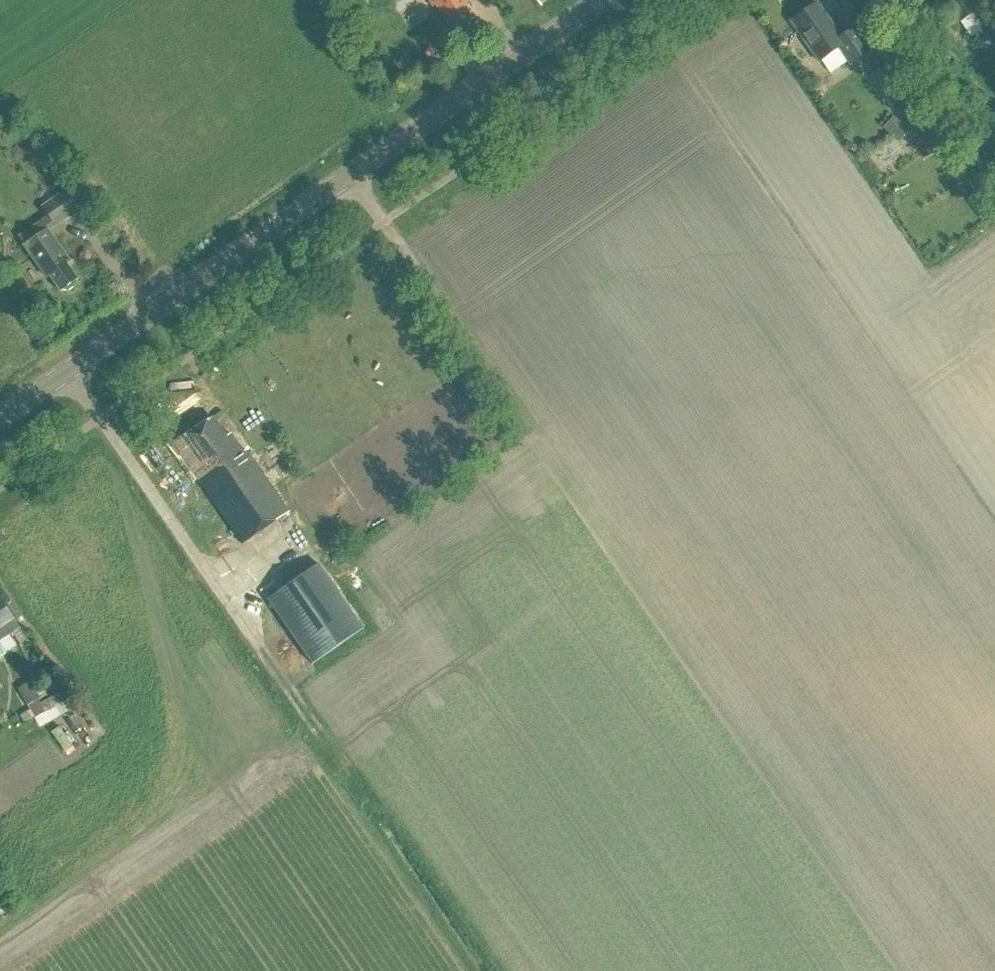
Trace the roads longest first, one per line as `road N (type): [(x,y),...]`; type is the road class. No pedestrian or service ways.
road 1 (tertiary): [(0,419),(602,0)]

